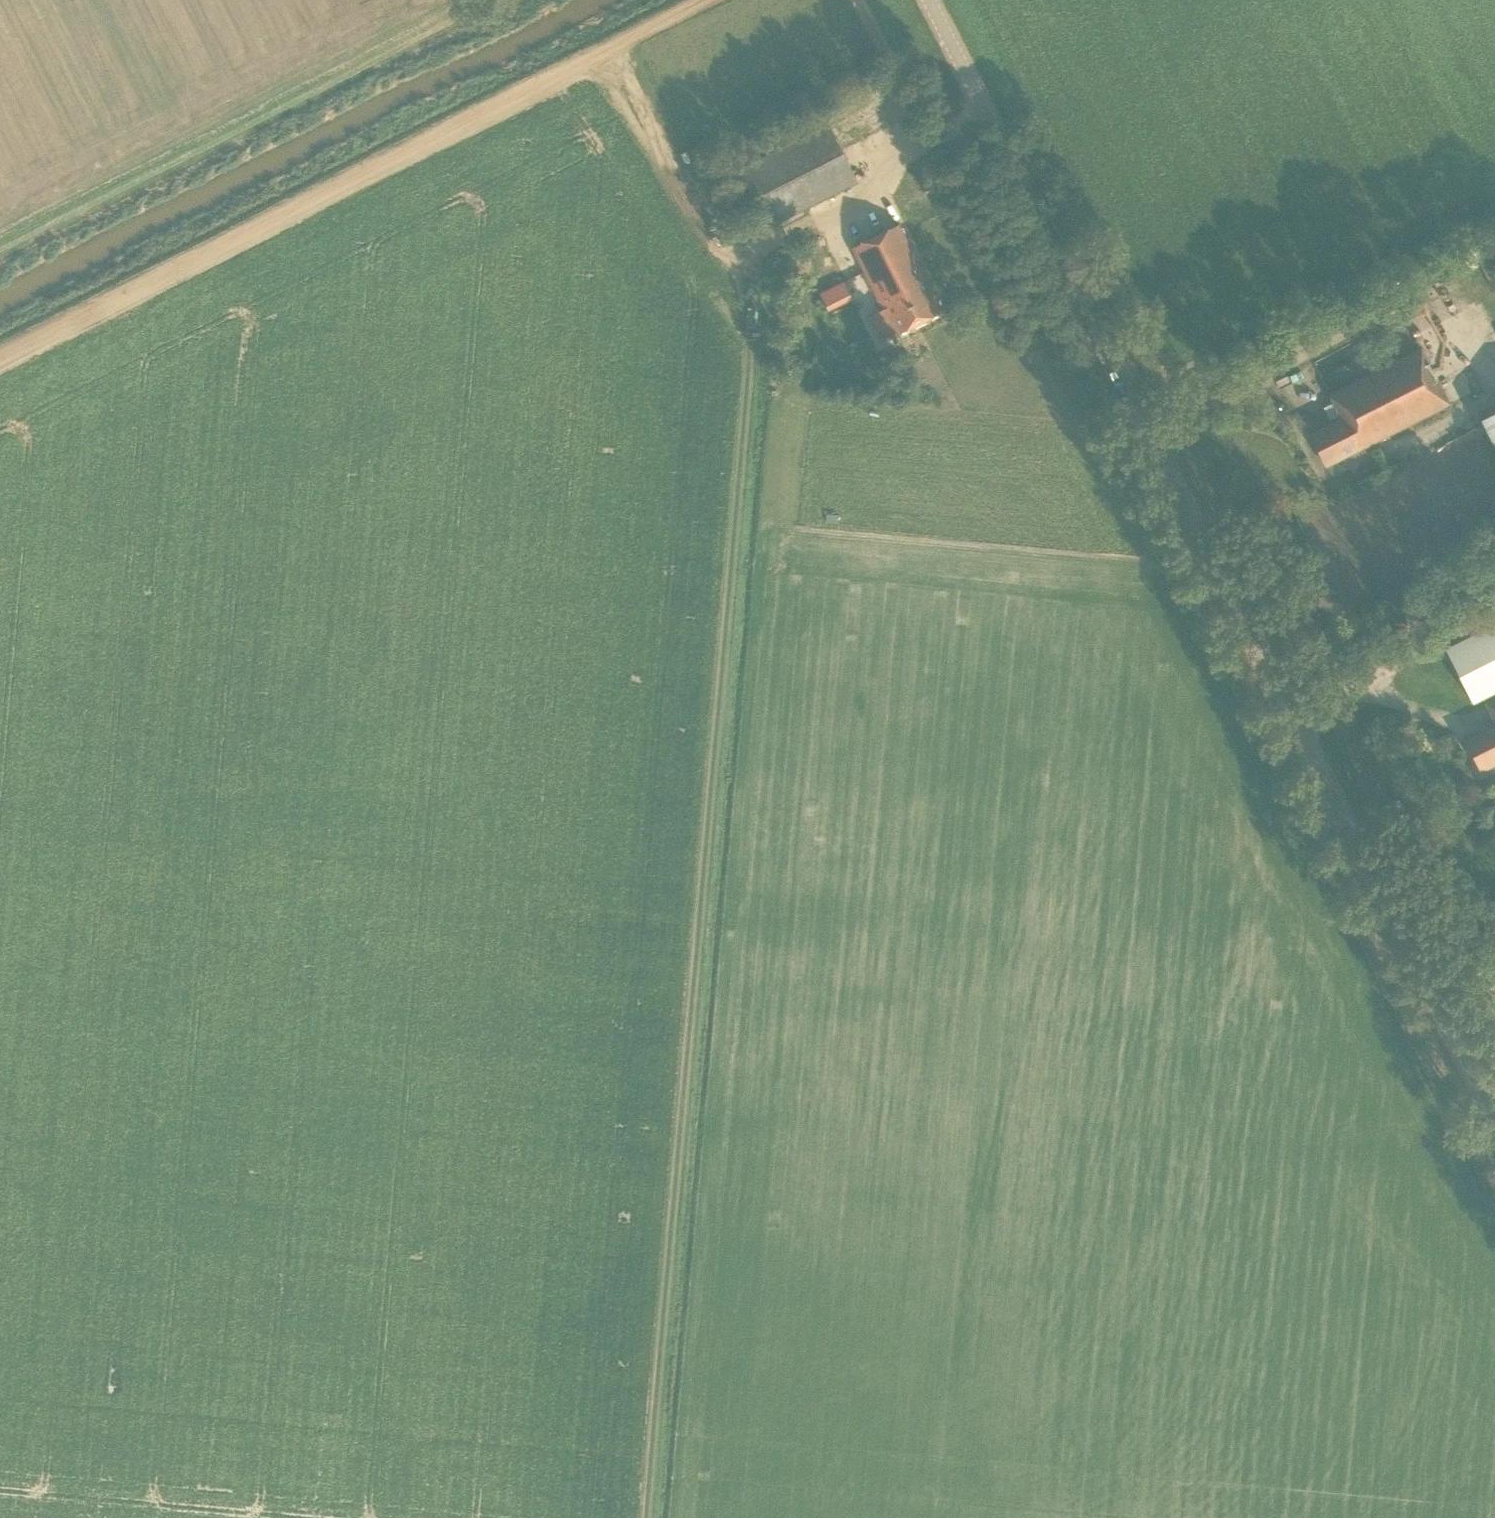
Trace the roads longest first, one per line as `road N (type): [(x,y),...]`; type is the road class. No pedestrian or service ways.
road 1 (tertiary): [(1494,1110),(927,0)]

